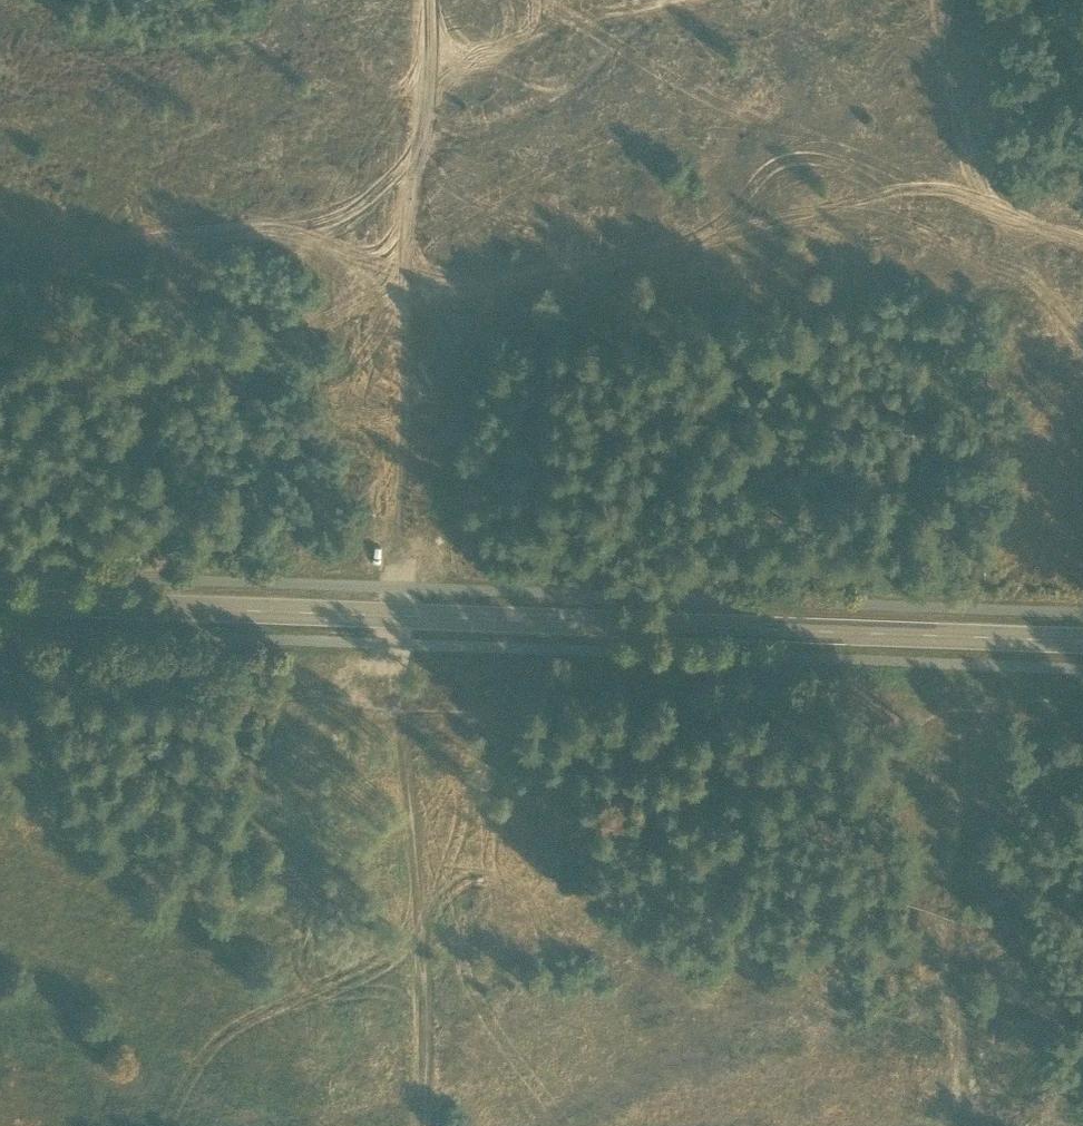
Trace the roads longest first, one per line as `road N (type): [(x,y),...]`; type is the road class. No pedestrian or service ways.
road 1 (secondary): [(1082,646),(0,613)]

